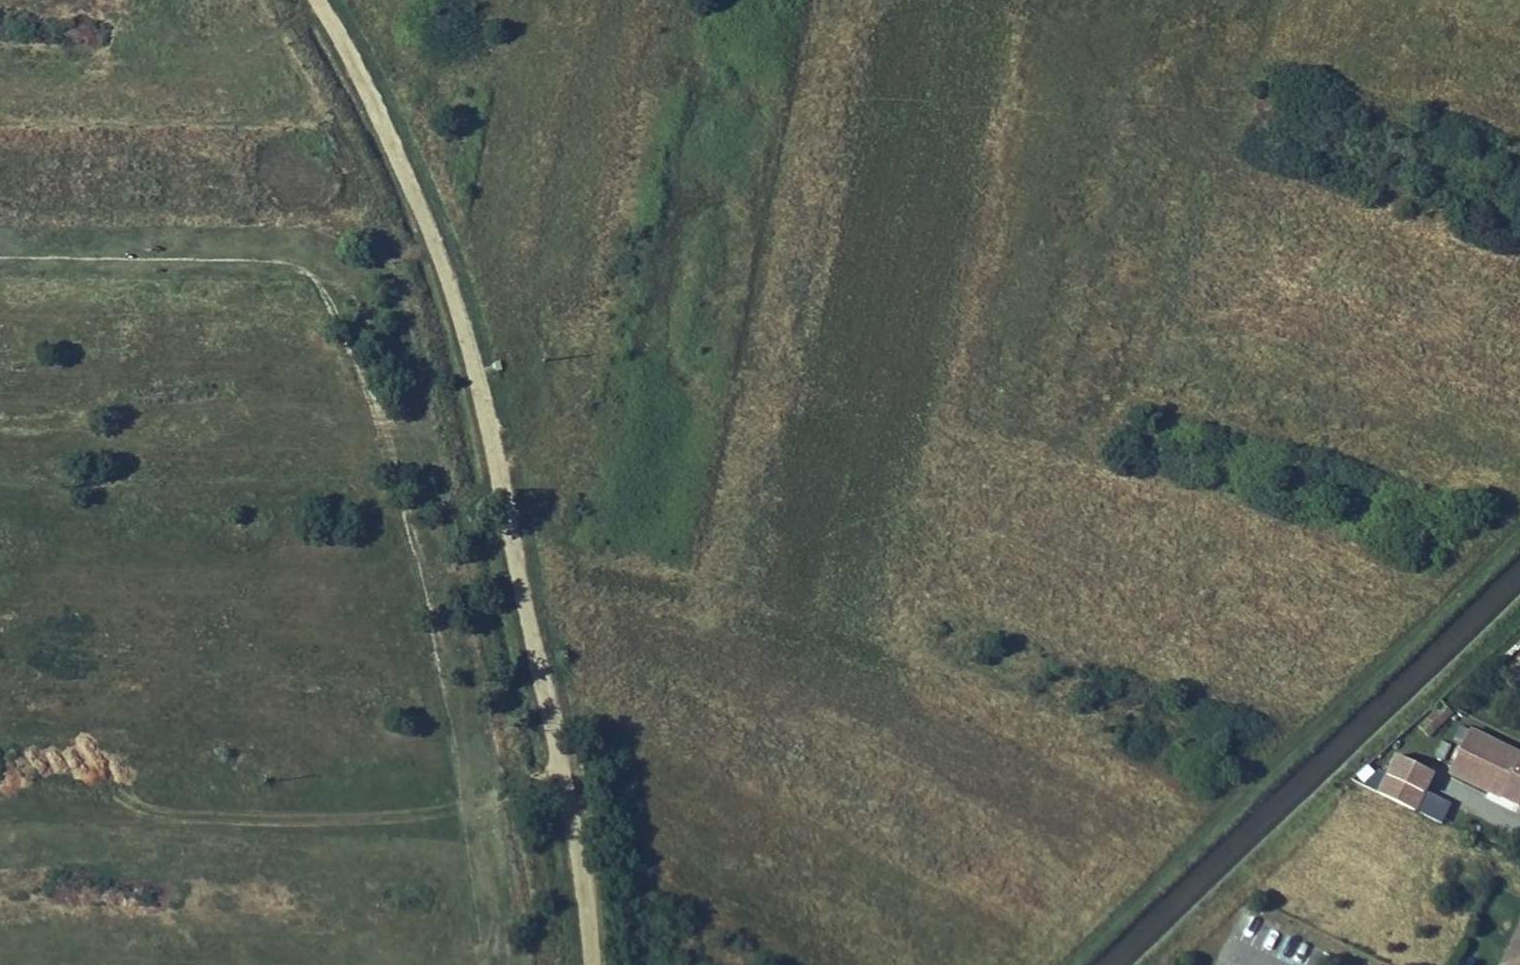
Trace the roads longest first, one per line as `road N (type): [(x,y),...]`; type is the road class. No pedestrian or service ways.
road 1 (track): [(589,964),(568,769),(515,528),(417,170),(321,0)]

